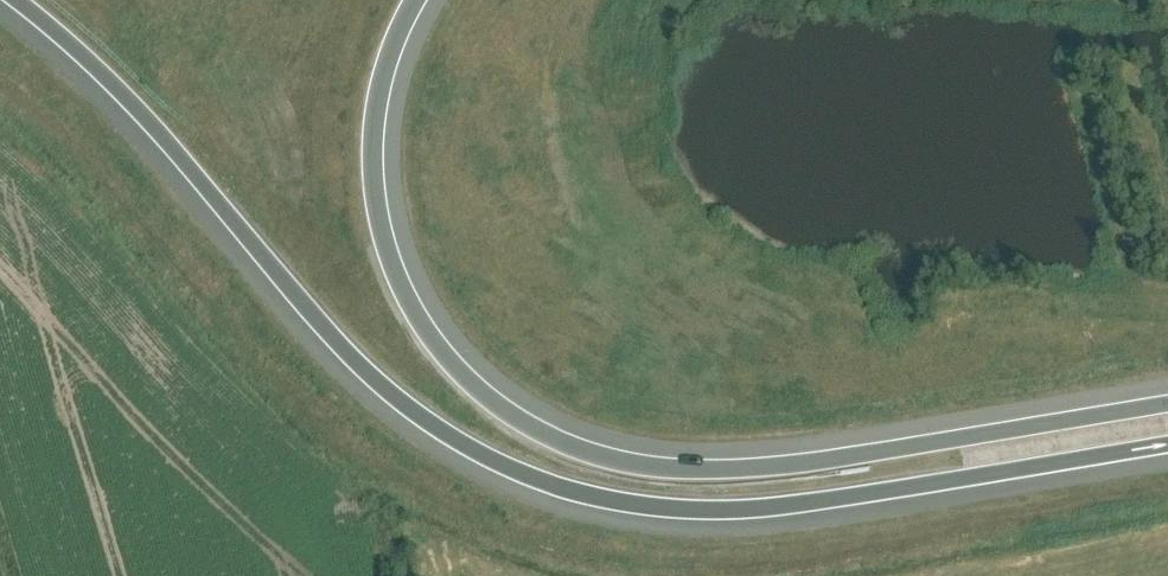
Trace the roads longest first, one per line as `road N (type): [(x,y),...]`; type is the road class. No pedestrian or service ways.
road 1 (motorway): [(20,0),(168,143),(371,380),(439,430),(567,490),(629,503),(746,505),(1167,443)]
road 2 (motorway): [(1167,403),(772,465),(681,468),(566,447),(503,413),(423,329),(390,265),(376,142),(382,70),(413,0)]

